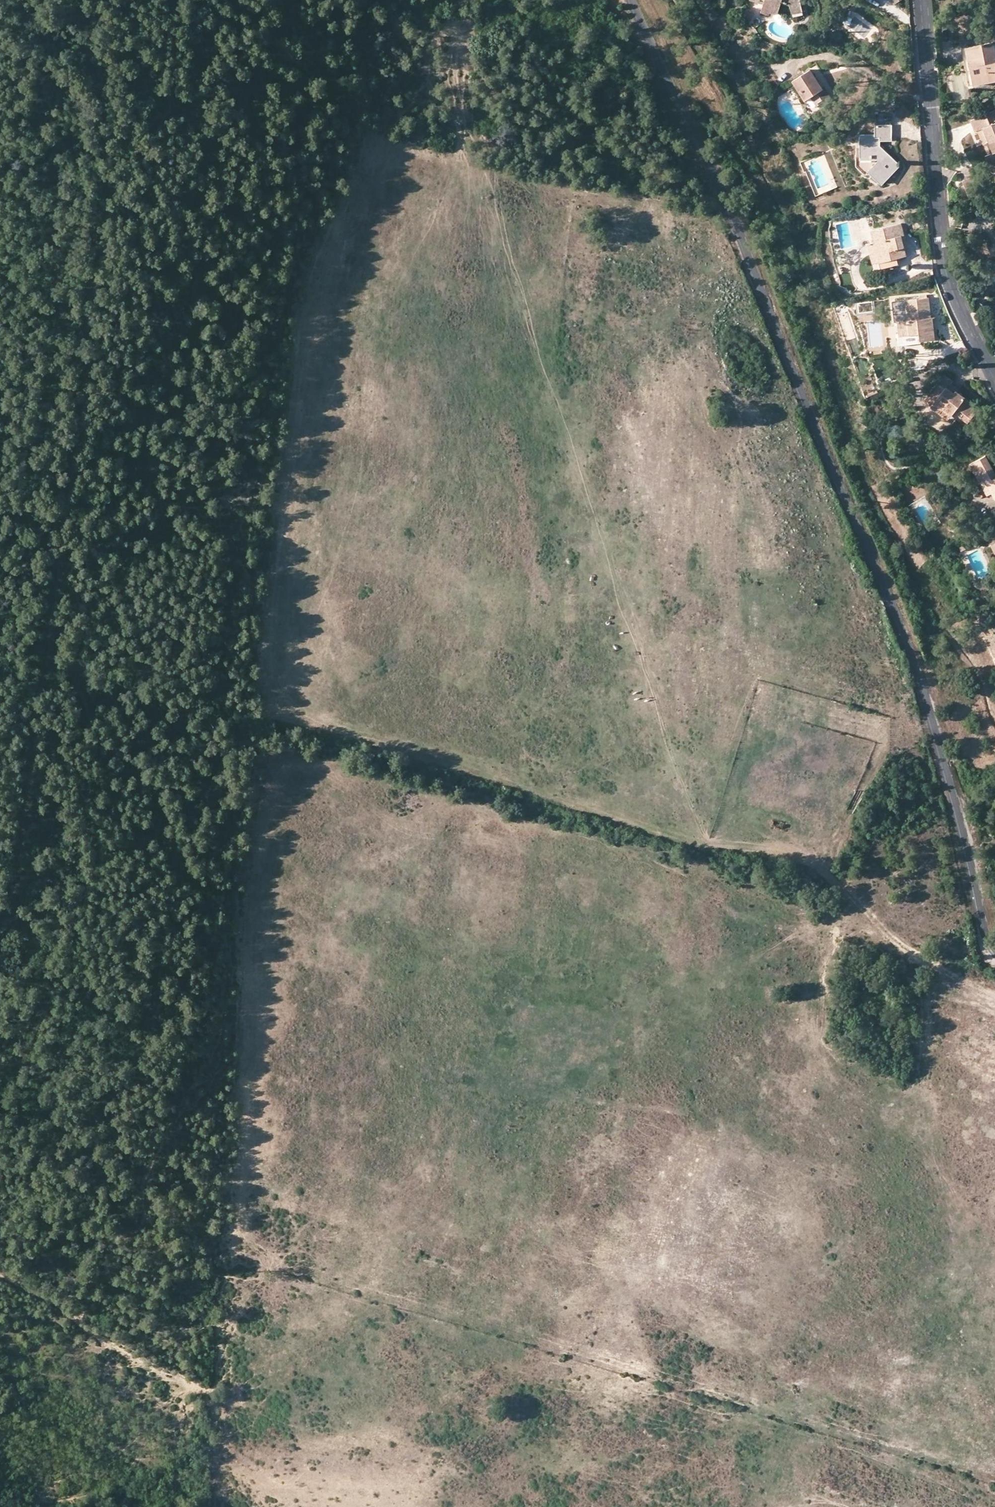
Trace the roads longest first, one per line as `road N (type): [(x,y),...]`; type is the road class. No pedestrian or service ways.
road 1 (residential): [(994,383),(942,259),(921,0)]

